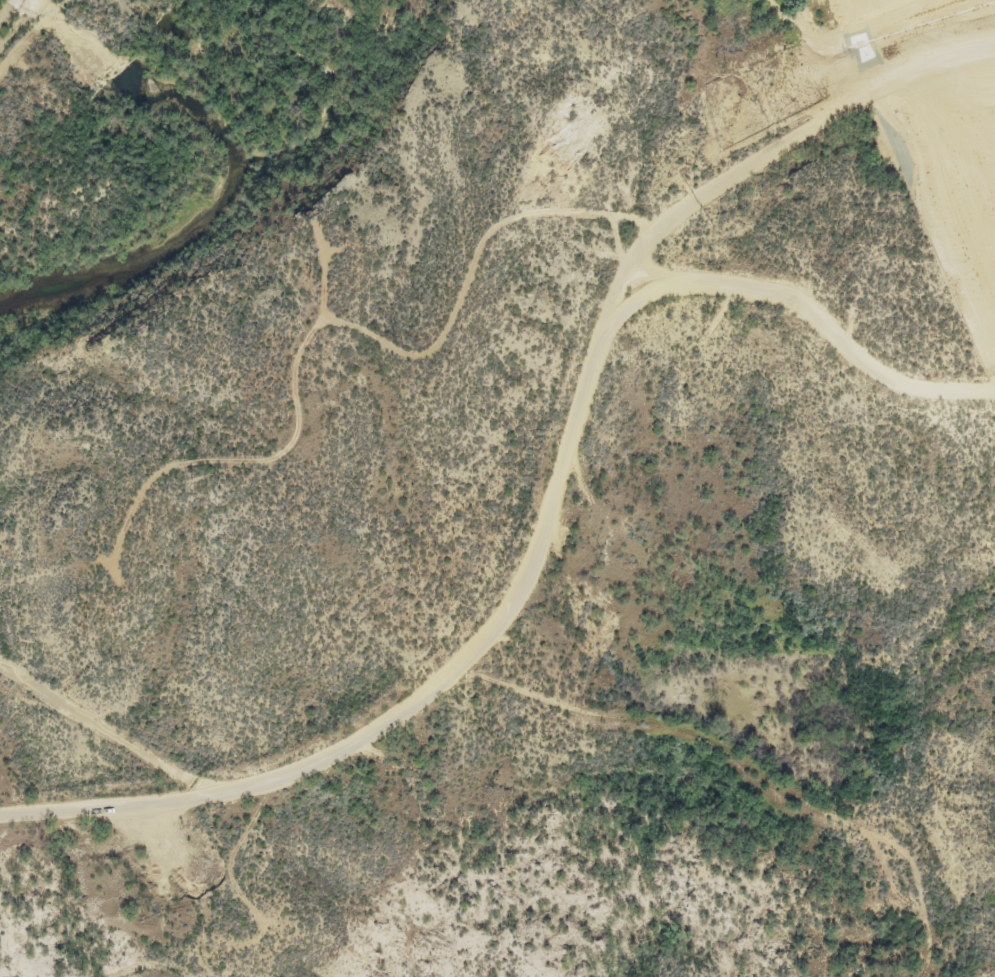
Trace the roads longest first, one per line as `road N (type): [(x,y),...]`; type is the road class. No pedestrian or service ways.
road 1 (residential): [(621,316),(659,211),(919,54),(994,39)]
road 2 (residential): [(0,807),(199,789)]

